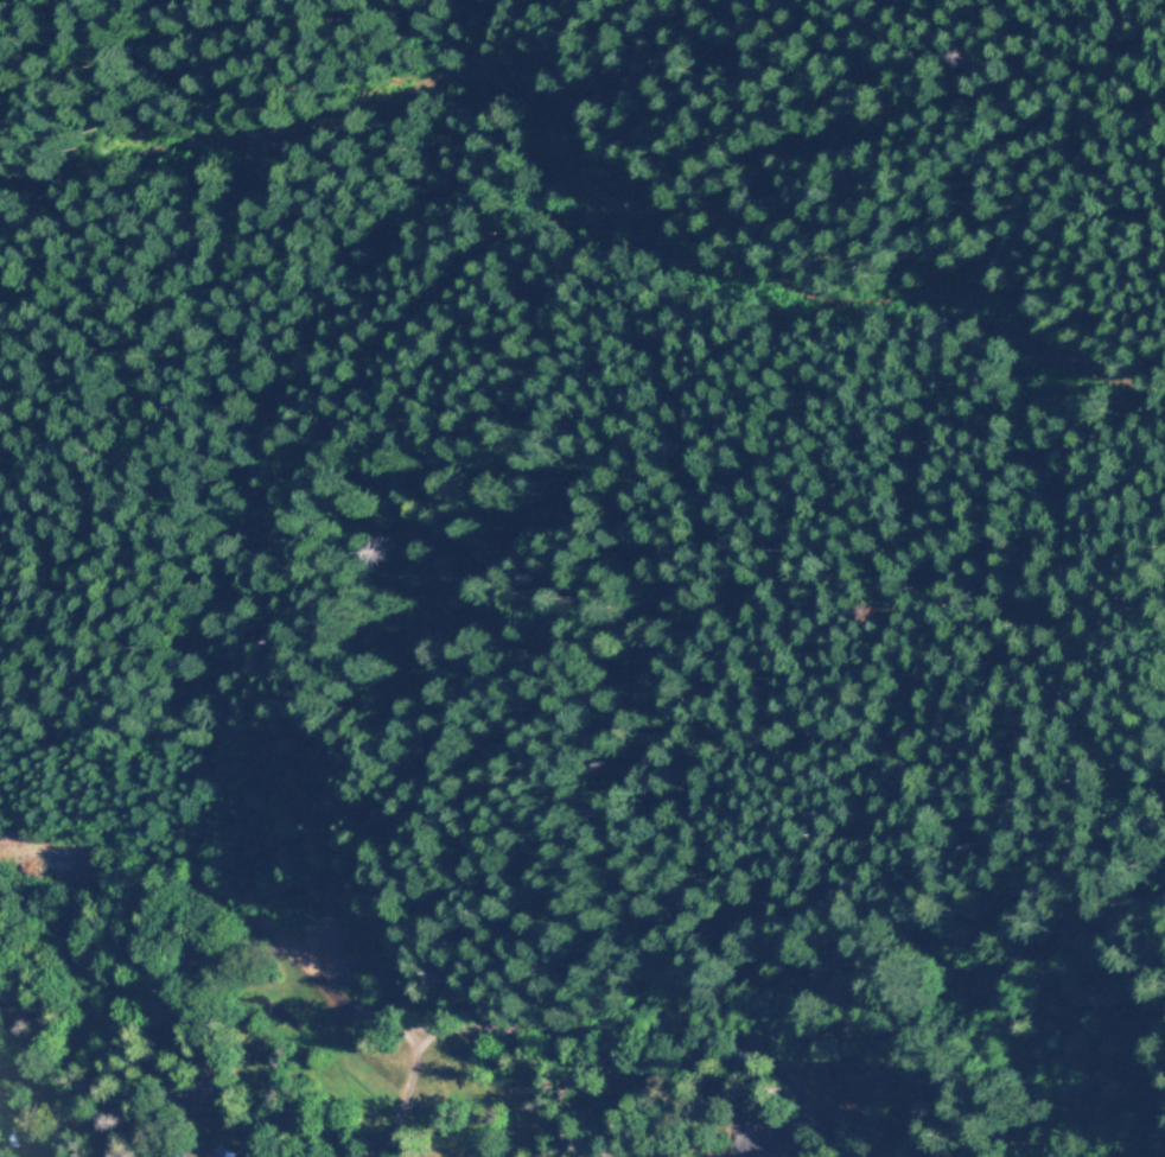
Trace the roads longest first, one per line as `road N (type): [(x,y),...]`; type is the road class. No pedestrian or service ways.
road 1 (track): [(801,1140),(795,1088),(771,1056),(733,1040),(683,1025),(410,1032),(350,1004),(216,896),(151,859),(0,846)]

